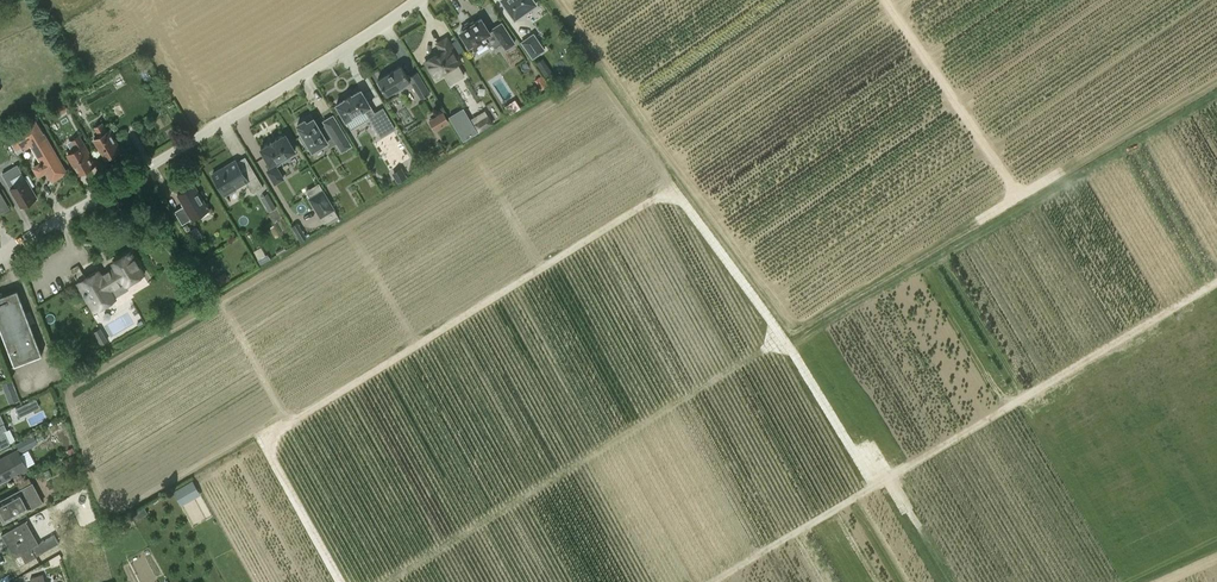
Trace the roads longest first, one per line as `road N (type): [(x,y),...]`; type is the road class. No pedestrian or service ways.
road 1 (track): [(388,581),(776,344),(805,354),(888,477)]
road 2 (track): [(1216,281),(713,581)]
road 3 (unclassified): [(0,253),(417,0)]
road 4 (track): [(143,171),(287,417),(260,433),(342,581)]

